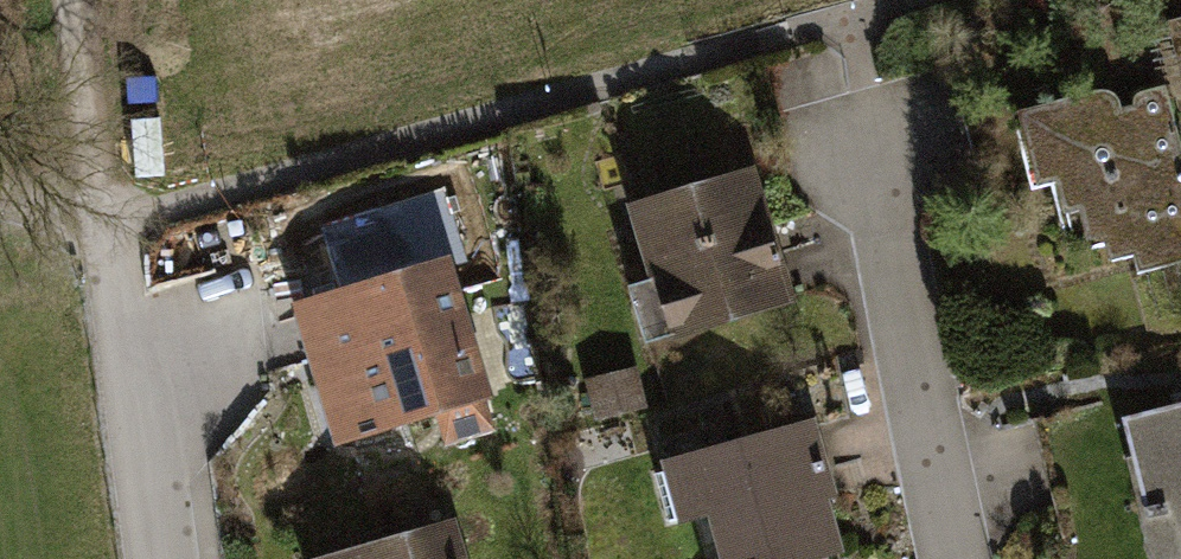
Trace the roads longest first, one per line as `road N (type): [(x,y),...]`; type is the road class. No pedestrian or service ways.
road 1 (residential): [(870,94),(958,558)]
road 2 (residential): [(113,224),(164,558)]
road 3 (track): [(80,0),(113,224)]

